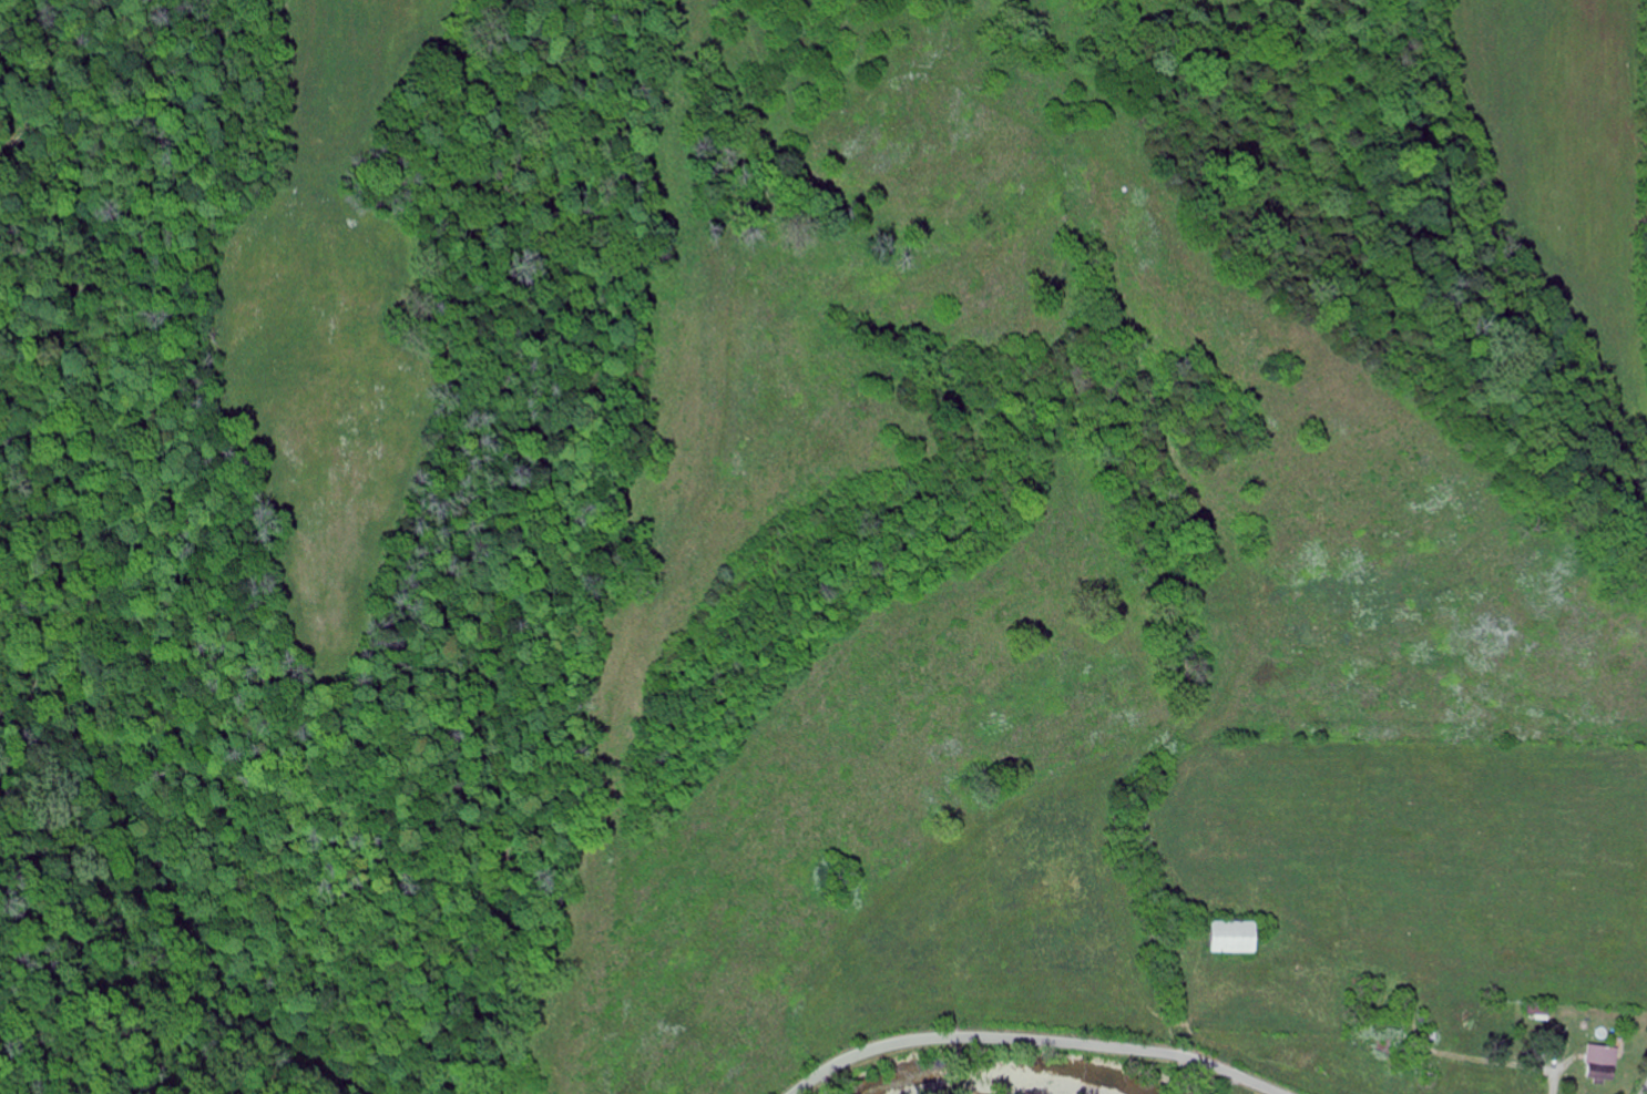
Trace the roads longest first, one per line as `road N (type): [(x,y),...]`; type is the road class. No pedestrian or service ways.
road 1 (residential): [(793,1093),(869,1051),(949,1037),(1169,1054),(1279,1093)]

